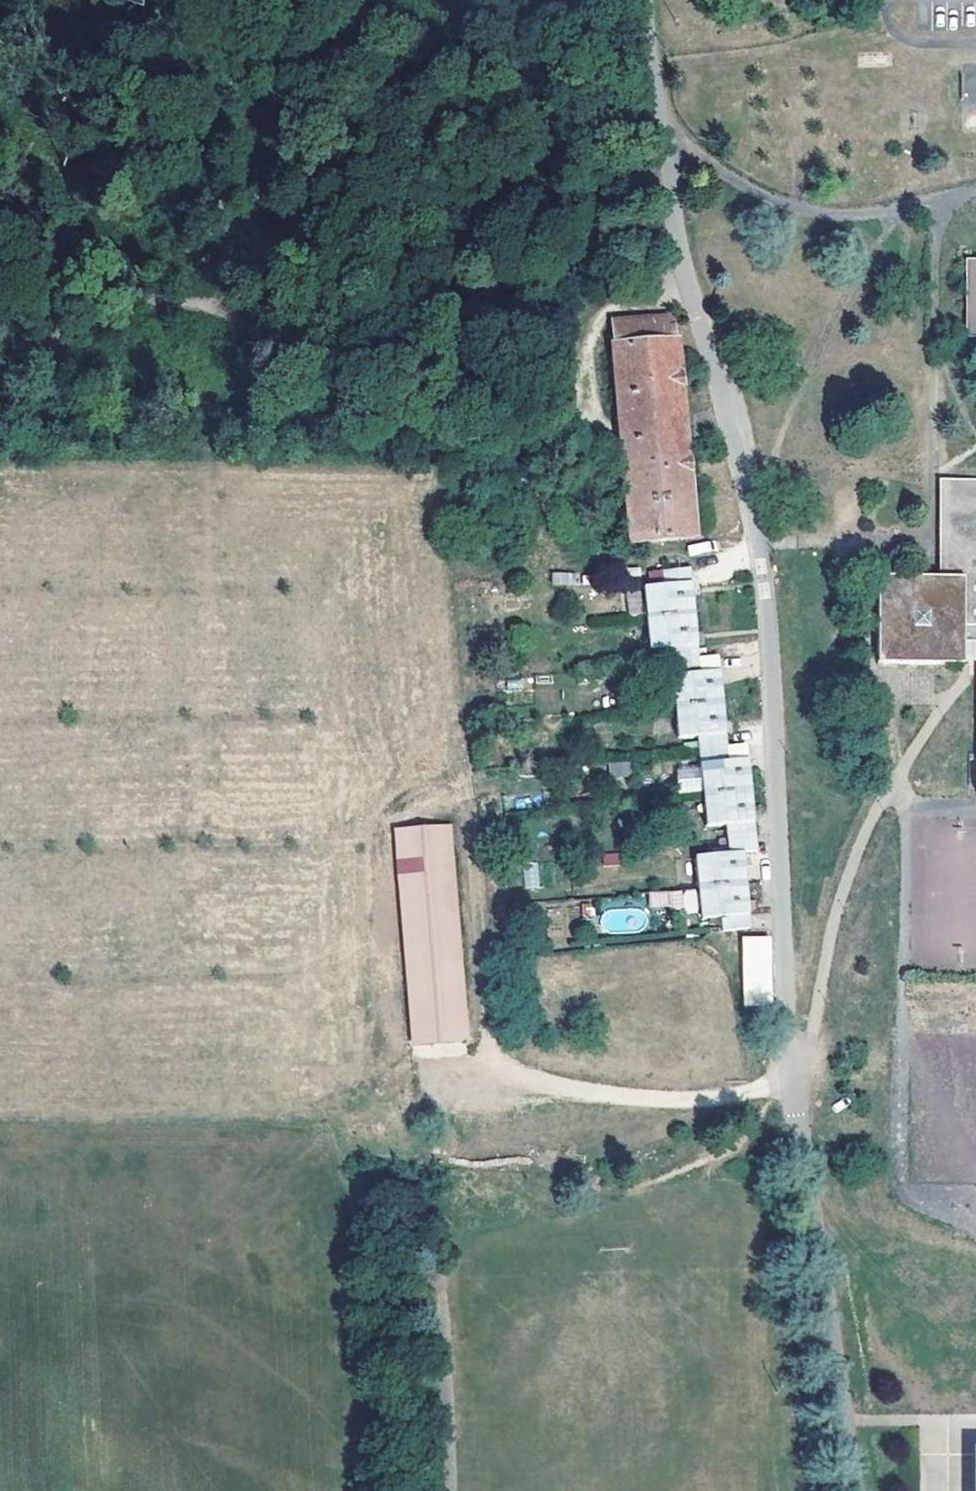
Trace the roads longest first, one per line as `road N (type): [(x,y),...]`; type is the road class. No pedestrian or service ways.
road 1 (track): [(565,0),(555,23),(564,213),(543,227),(511,222),(487,197),(463,199),(443,224),(404,328),(368,341),(323,342),(181,296),(117,292),(60,310),(0,350)]

